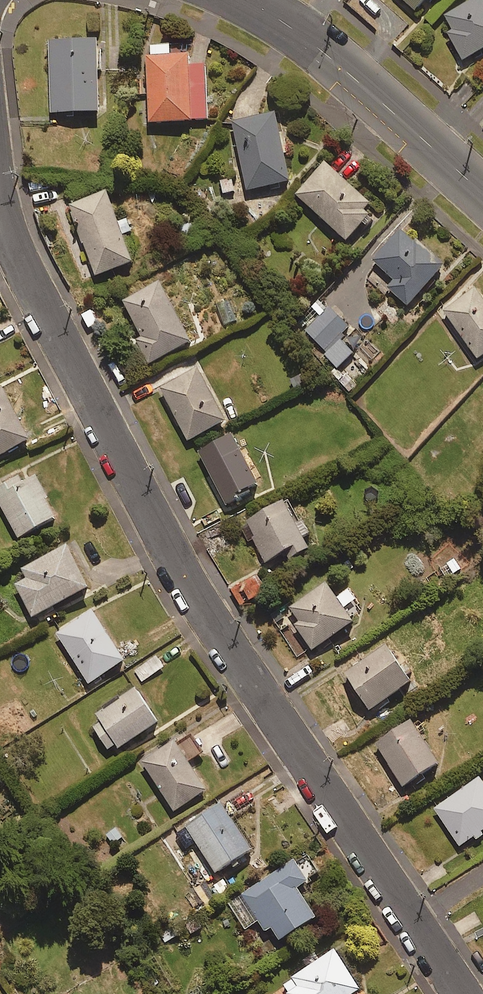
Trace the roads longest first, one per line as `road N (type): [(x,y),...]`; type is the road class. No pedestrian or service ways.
road 1 (residential): [(463,993),(221,638),(24,269),(0,197)]
road 2 (tertiary): [(482,193),(376,97),(247,0)]

